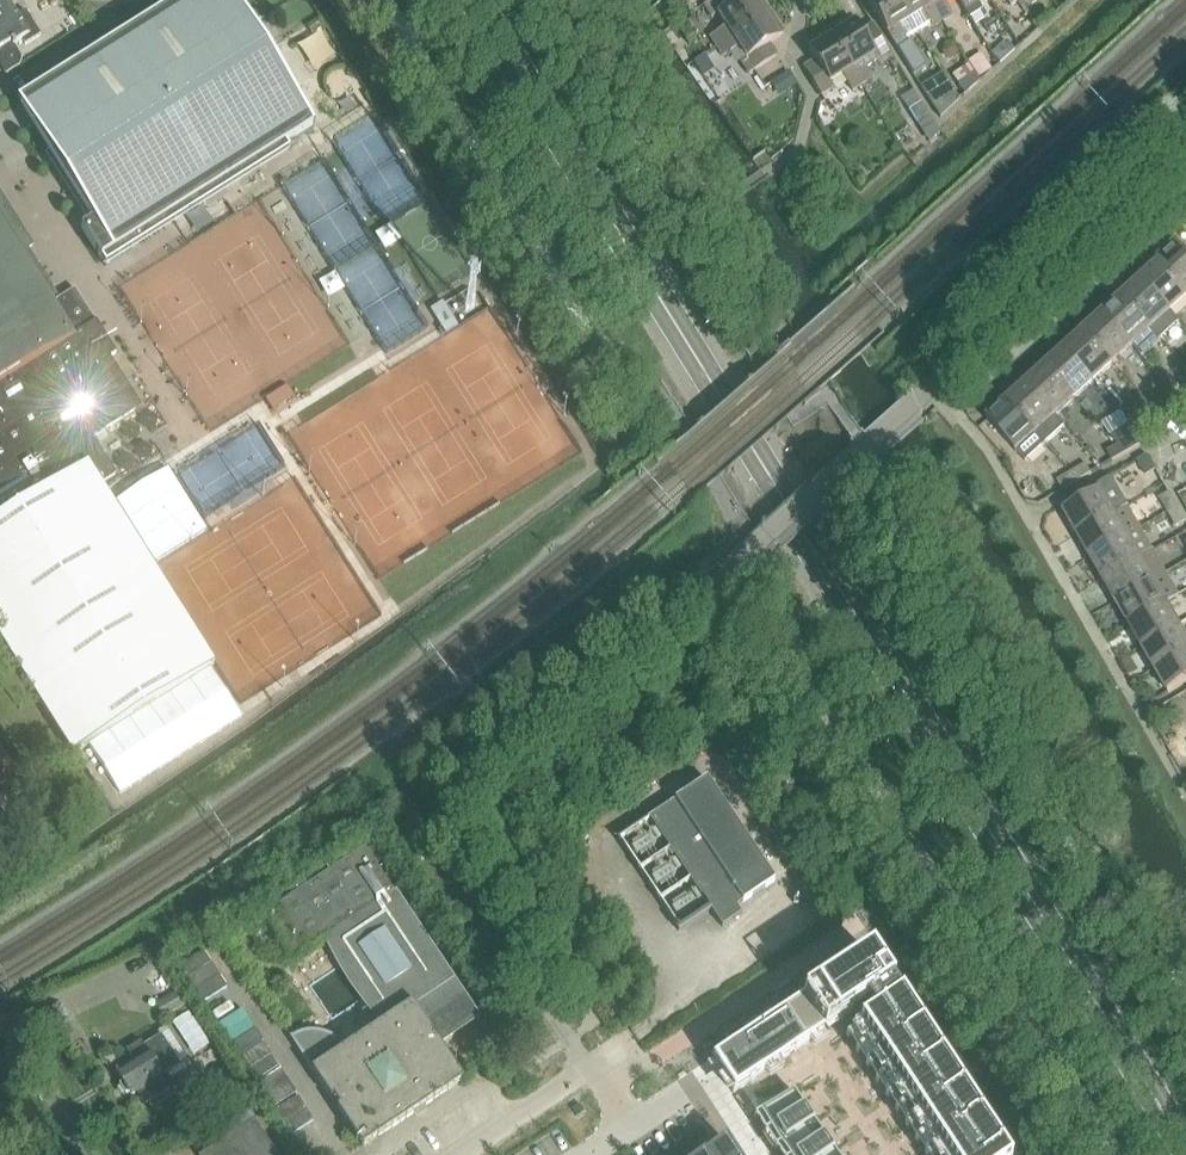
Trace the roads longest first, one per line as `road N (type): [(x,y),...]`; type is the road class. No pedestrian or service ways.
road 1 (secondary): [(1185,1154),(472,0)]
road 2 (residential): [(454,1154),(633,1035)]
road 3 (residential): [(589,1154),(704,1082)]

